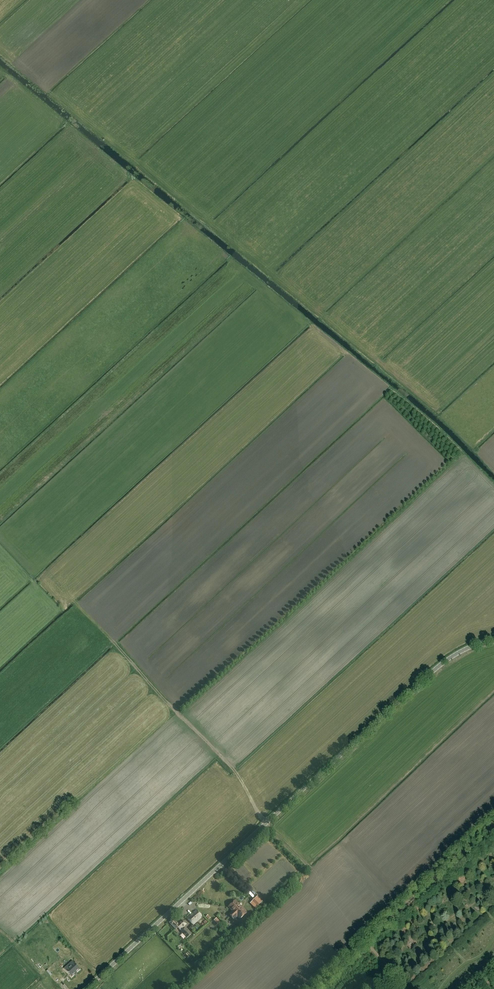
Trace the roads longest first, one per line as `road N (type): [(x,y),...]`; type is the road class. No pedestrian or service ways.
road 1 (unclassified): [(87,988),(426,677),(493,637)]
road 2 (track): [(308,866),(271,828),(235,771),(175,710)]
road 3 (track): [(175,710),(72,599)]

